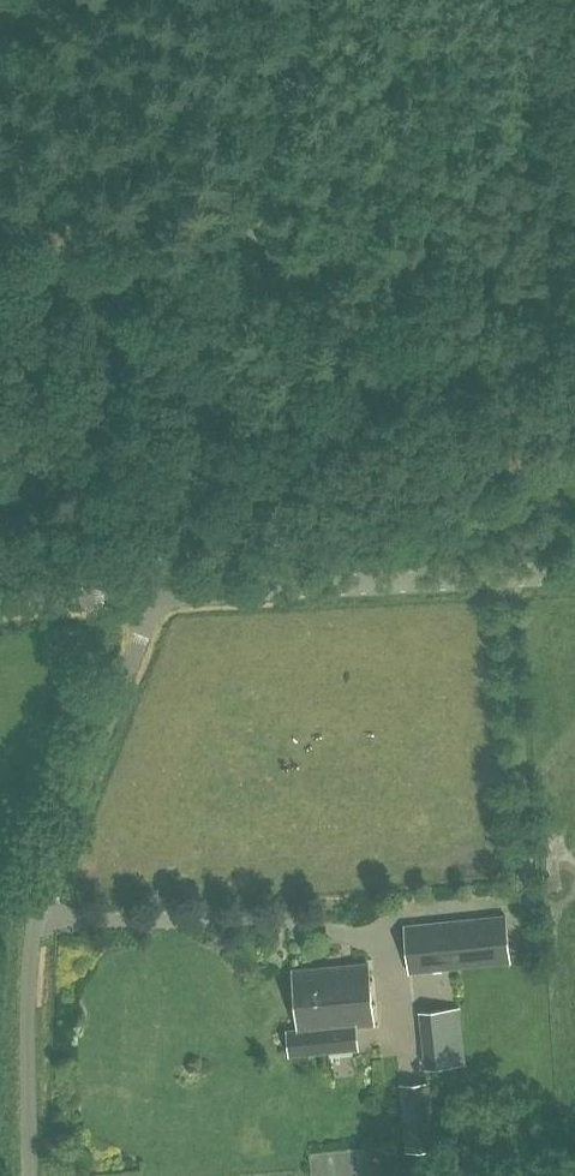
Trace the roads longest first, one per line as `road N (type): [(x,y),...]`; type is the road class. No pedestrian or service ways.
road 1 (unclassified): [(165,597),(191,470),(317,0)]
road 2 (unclassified): [(31,1175),(44,900),(165,597)]
road 3 (unclassified): [(165,597),(574,574)]
road 4 (unclassified): [(0,604),(165,597)]

